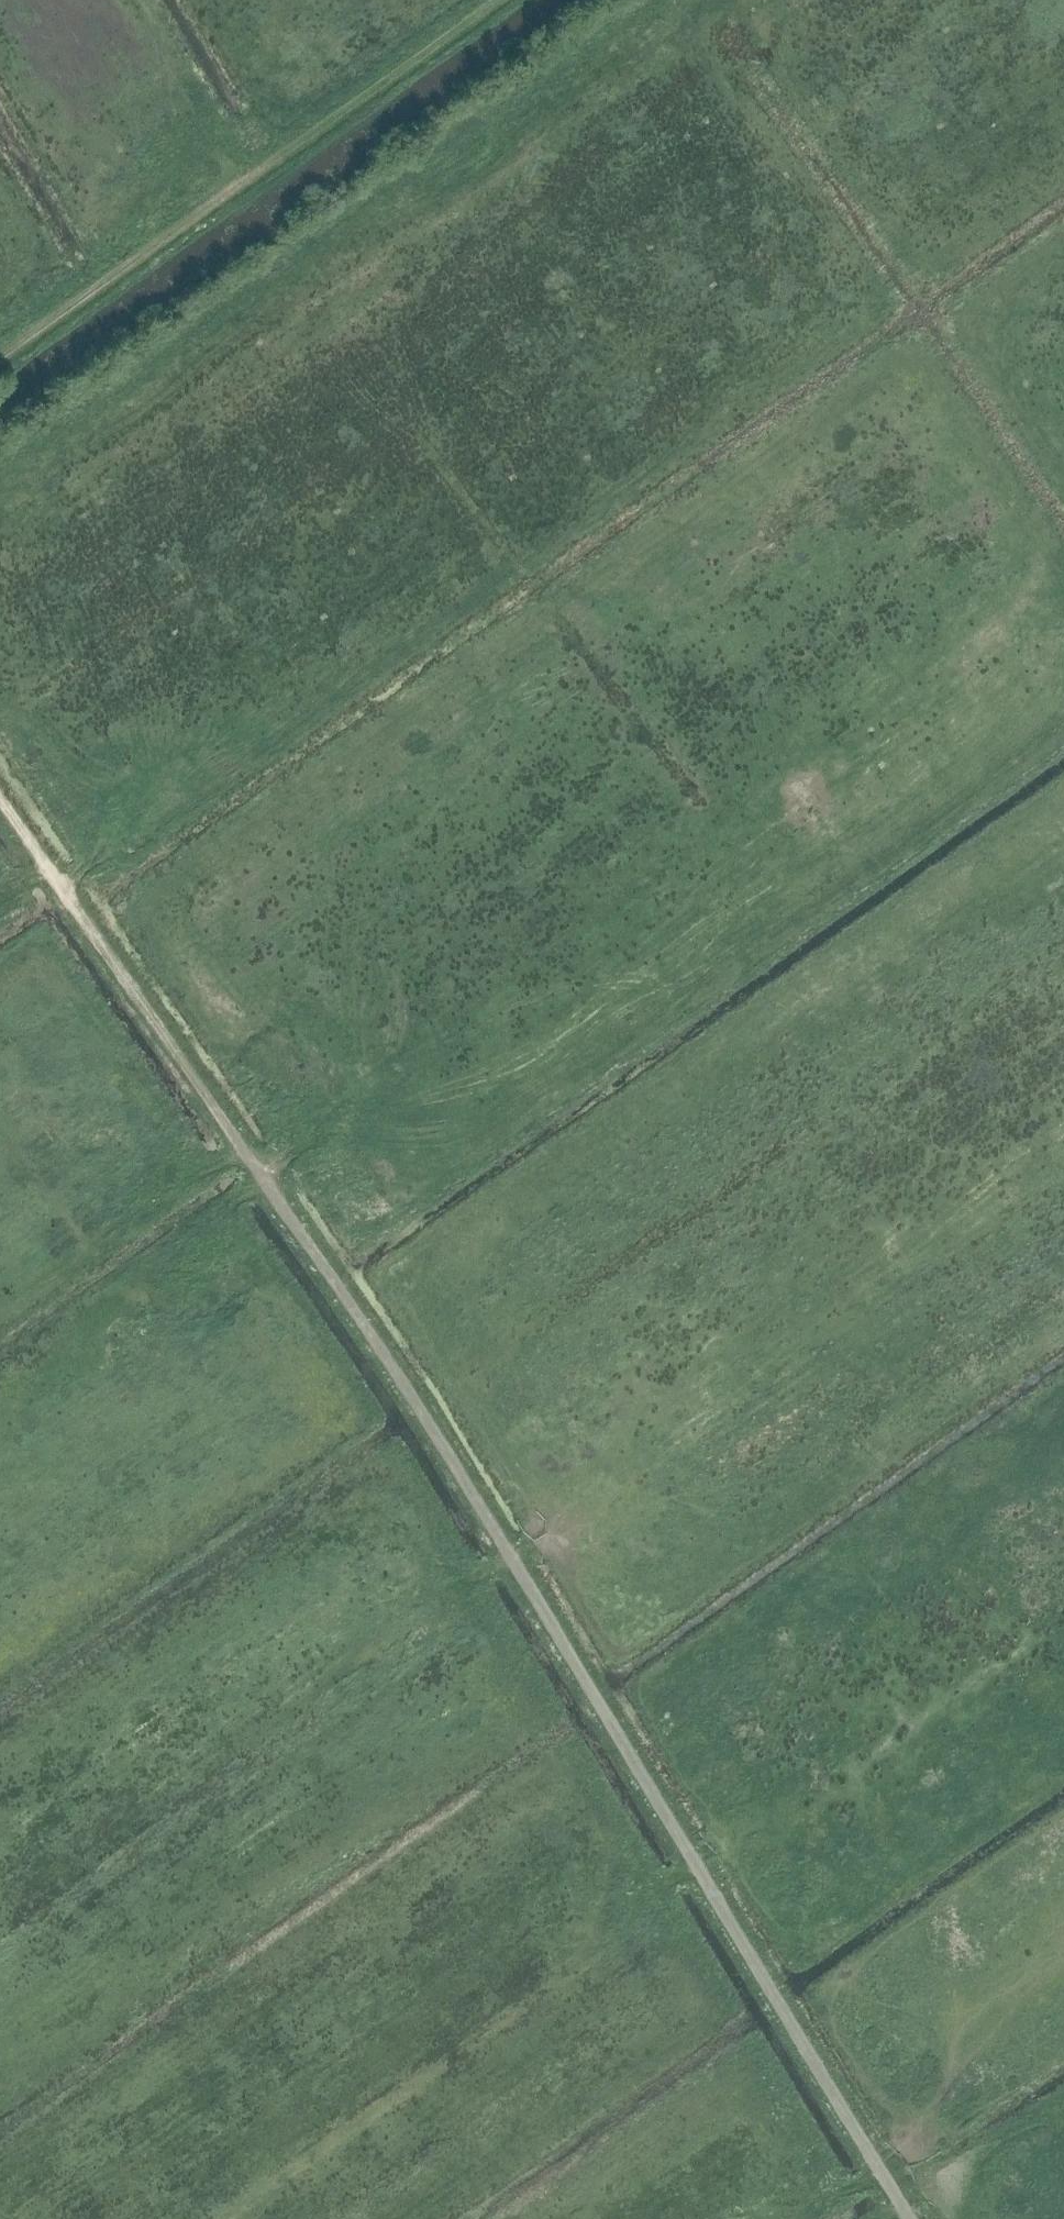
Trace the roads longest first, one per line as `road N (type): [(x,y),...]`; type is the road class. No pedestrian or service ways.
road 1 (track): [(0,797),(236,1138),(507,1556),(907,2218)]
road 2 (track): [(0,357),(493,0)]

